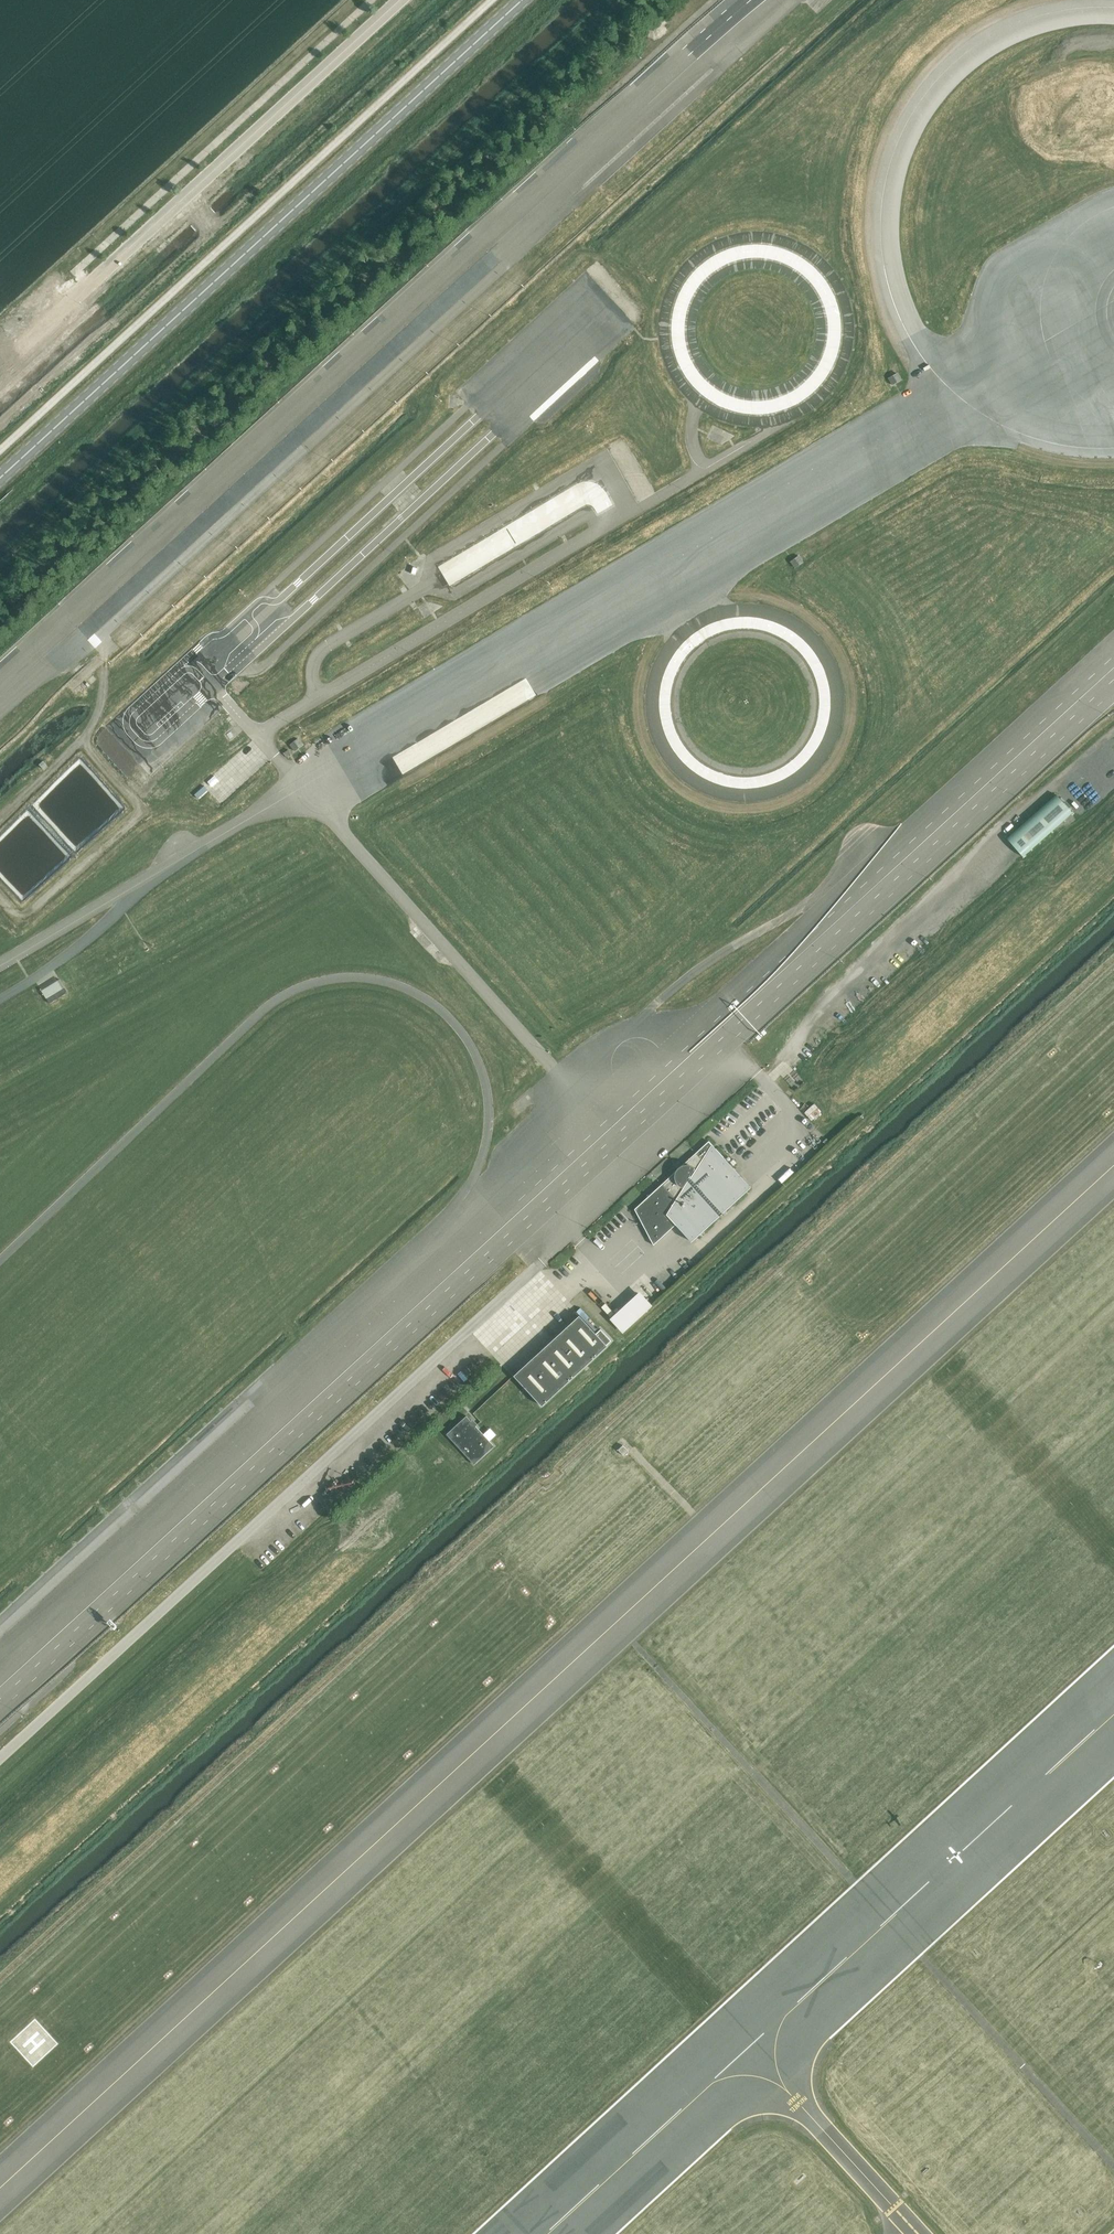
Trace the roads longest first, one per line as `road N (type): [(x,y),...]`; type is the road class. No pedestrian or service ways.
road 1 (secondary): [(0,478),(521,0)]
road 2 (unclassified): [(56,323),(404,0)]
road 3 (track): [(1113,146),(1046,147),(1028,132),(1023,113),(1026,89),(1037,78),(1074,65),(1113,65)]

